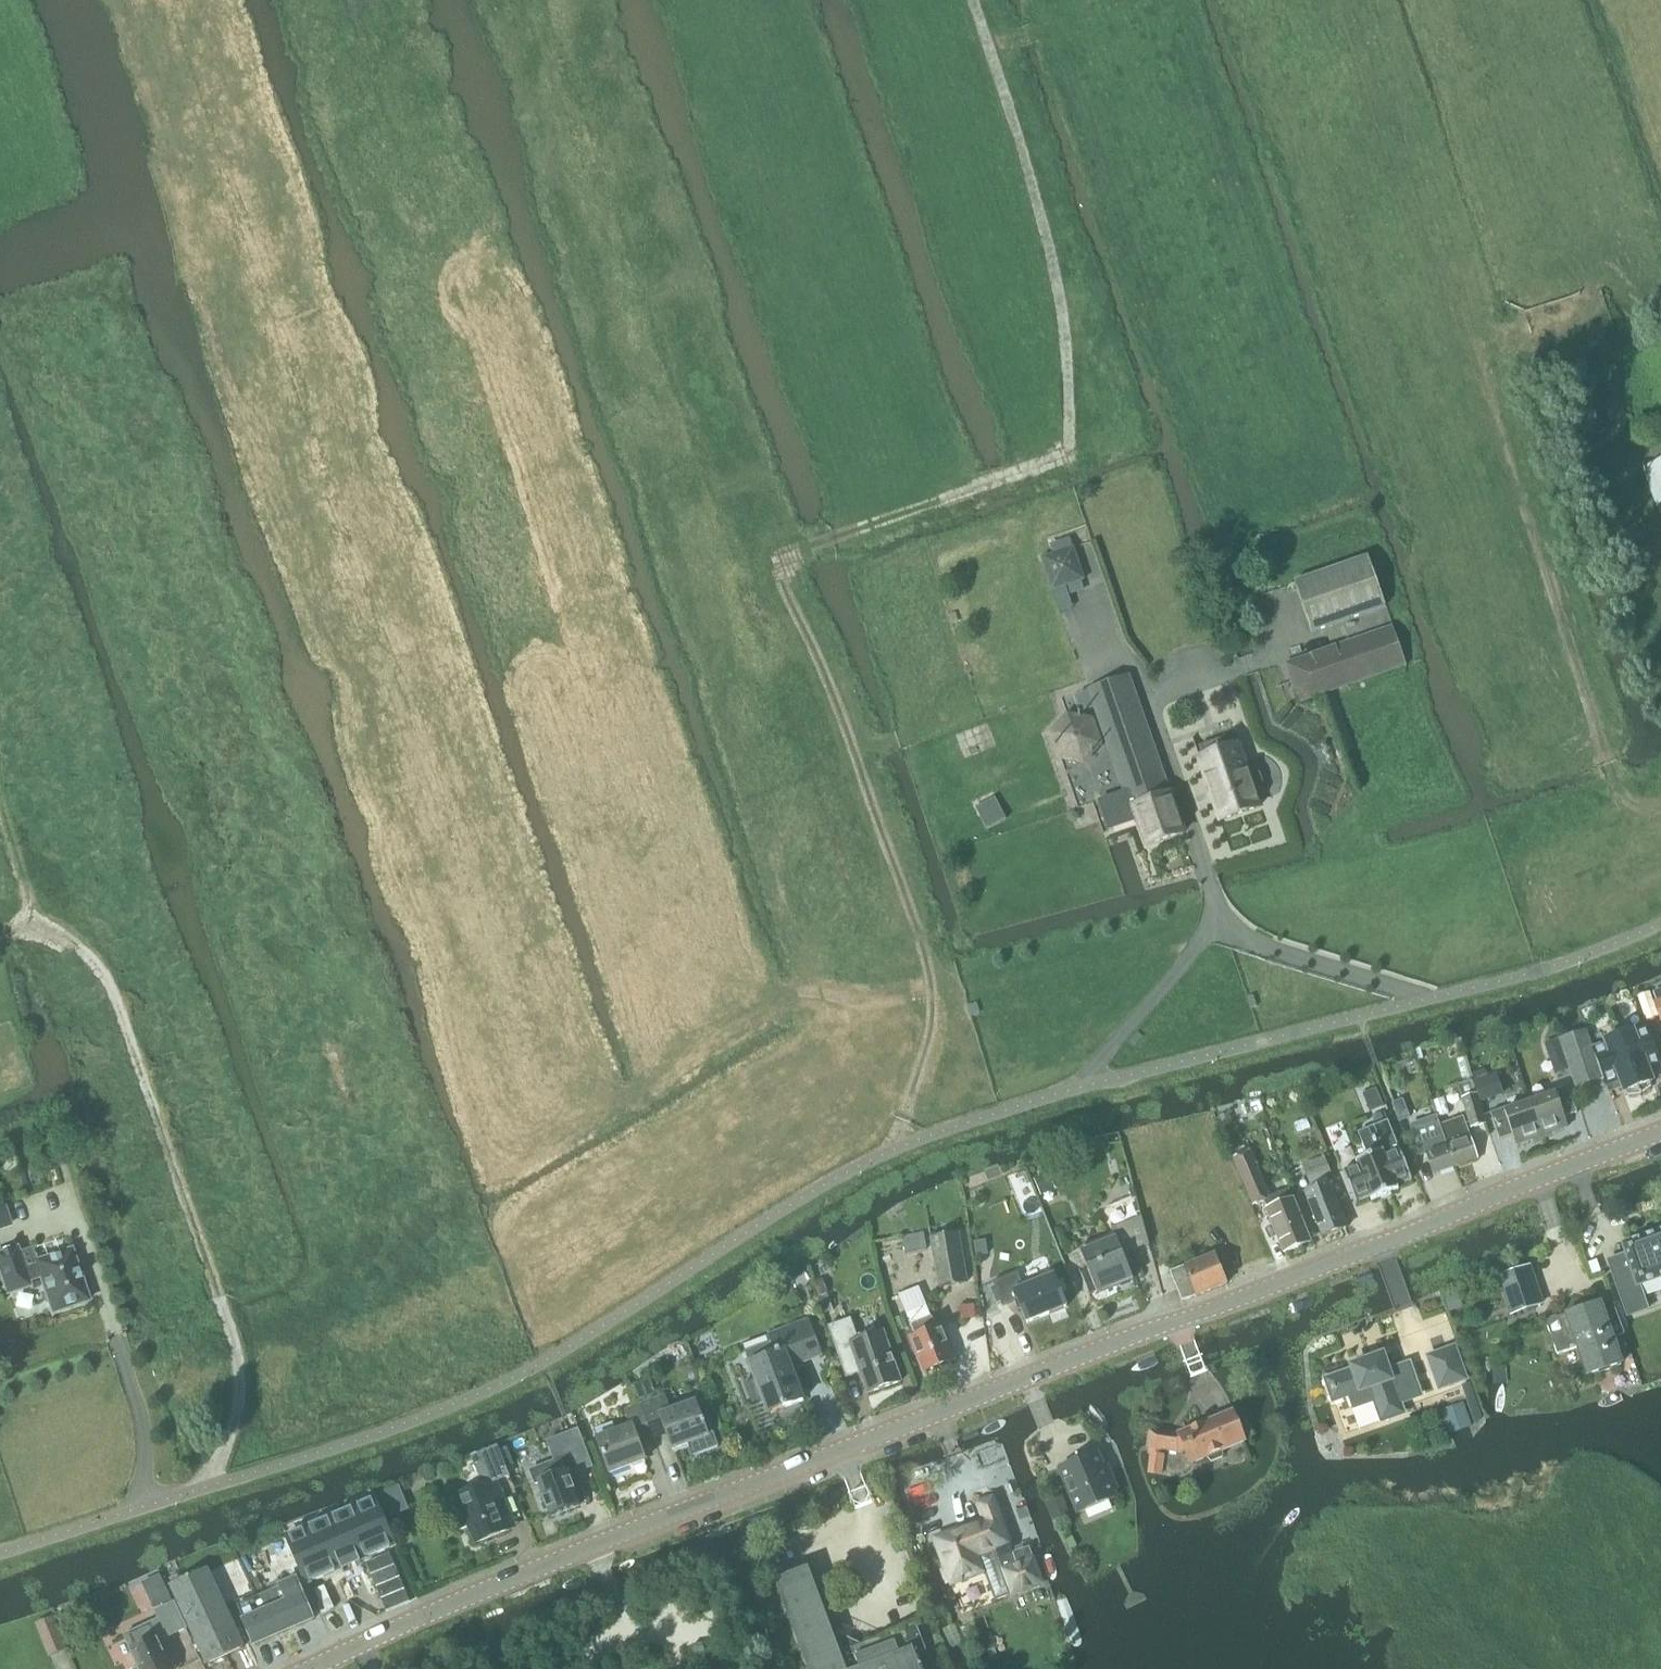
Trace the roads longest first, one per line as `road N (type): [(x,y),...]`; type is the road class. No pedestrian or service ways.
road 1 (unclassified): [(0,1554),(418,1419),(546,1361),(892,1150),(1073,1089),(1571,963),(1660,922)]
road 2 (secondary): [(317,1668),(669,1517),(1660,1137)]
road 3 (track): [(969,0),(1055,276),(1068,457),(784,553),(778,571),(855,749),(934,982),(930,1043),(892,1150)]
road 4 (track): [(1355,0),(1625,789),(1660,805)]
road 5 (track): [(0,812),(33,918),(95,963),(243,1362),(243,1414),(216,1485)]

